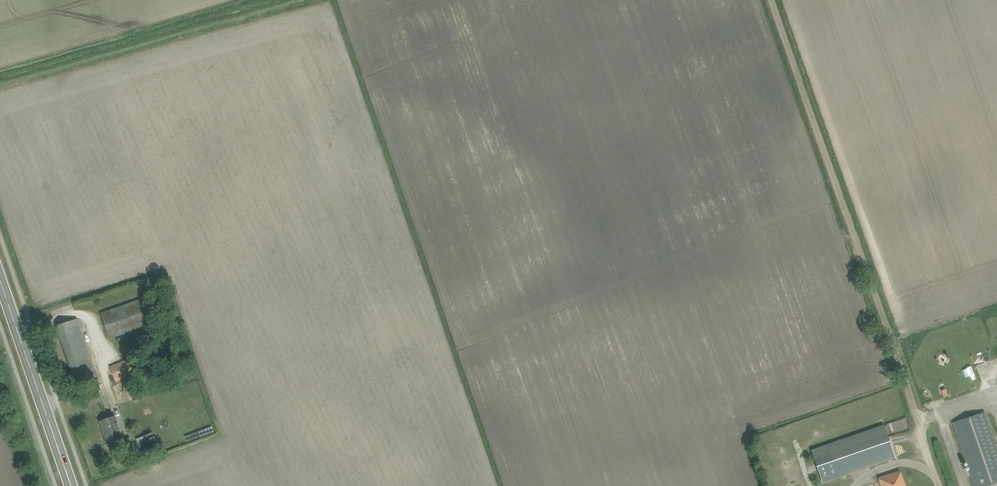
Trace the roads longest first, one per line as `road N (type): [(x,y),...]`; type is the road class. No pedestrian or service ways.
road 1 (track): [(917,420),(772,0)]
road 2 (primary): [(71,485),(0,280)]

